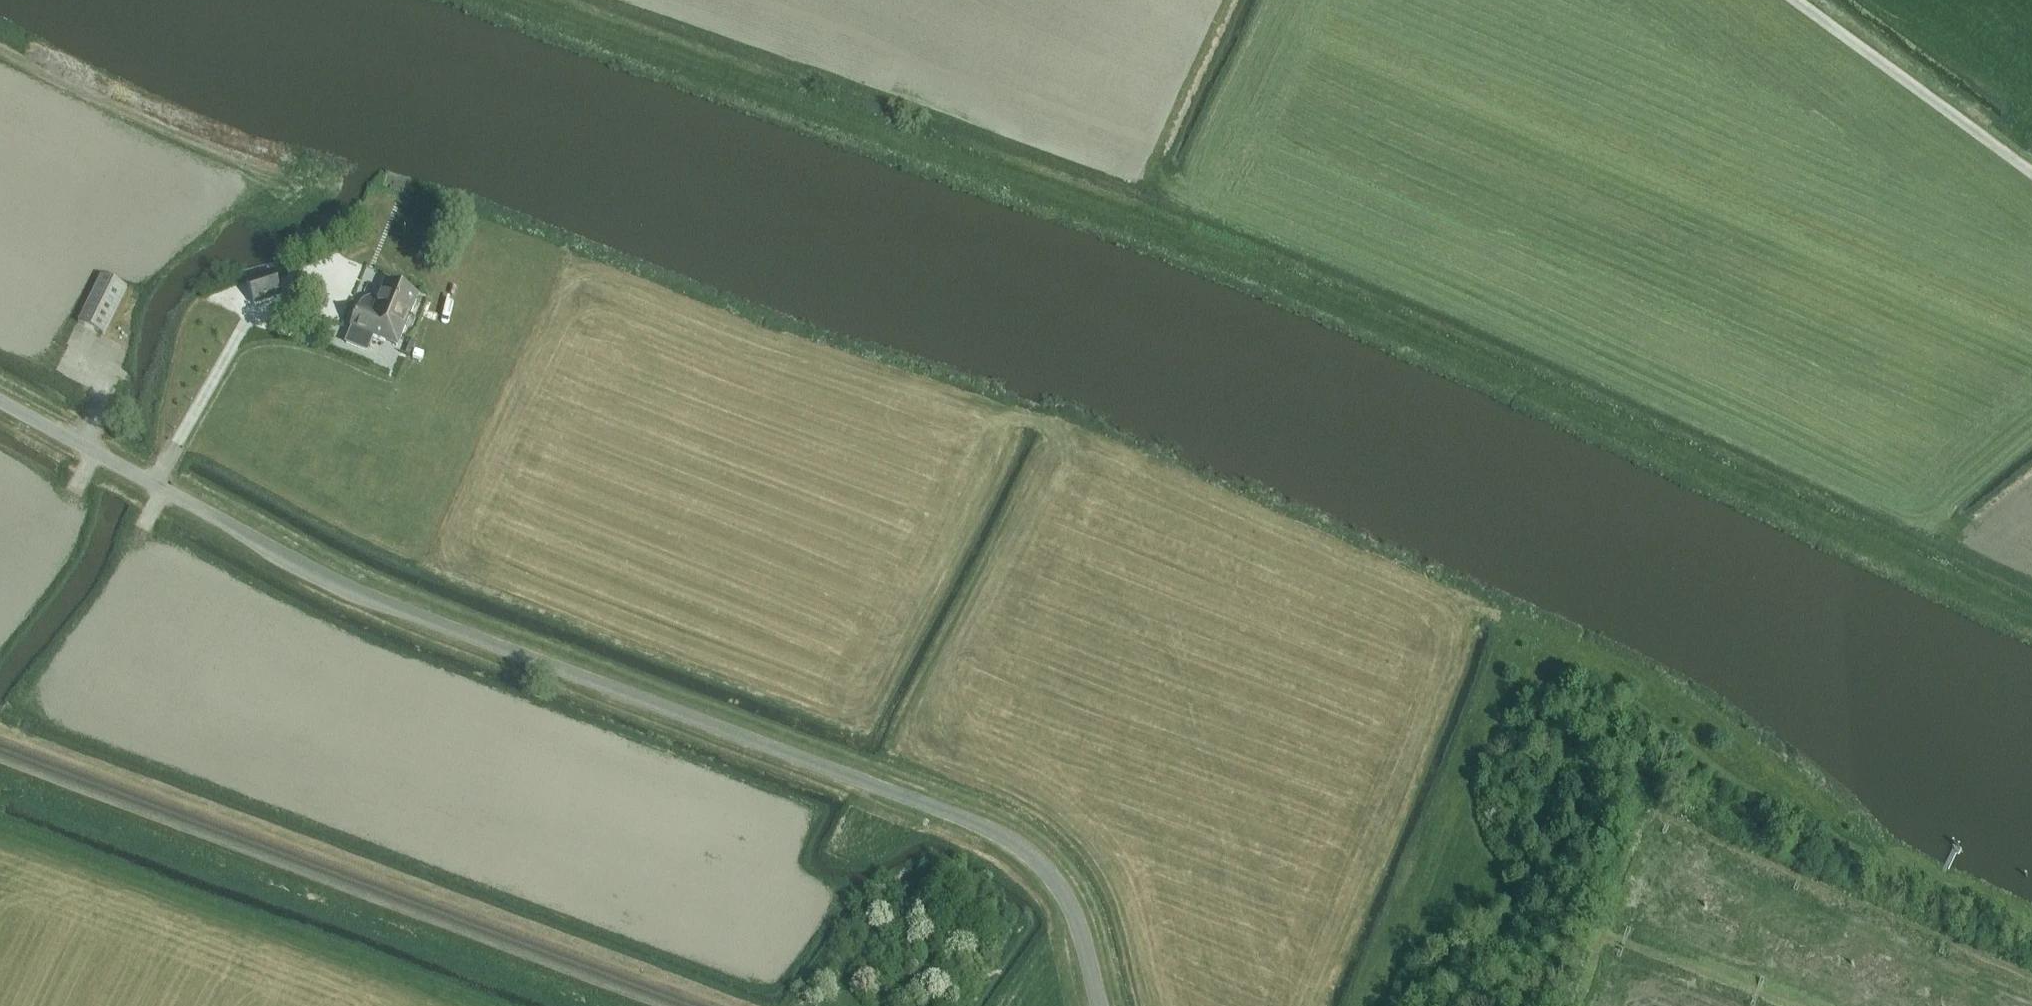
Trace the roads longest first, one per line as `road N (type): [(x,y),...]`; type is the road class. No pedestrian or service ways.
road 1 (unclassified): [(1101,1005),(1062,890),(1008,838),(337,581),(0,400)]
road 2 (track): [(2031,172),(1796,0)]

